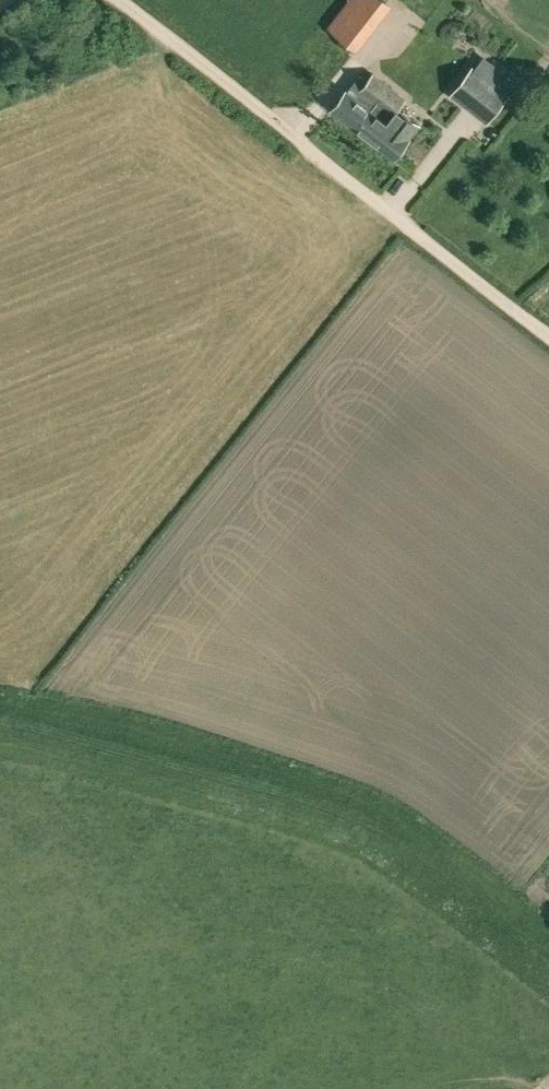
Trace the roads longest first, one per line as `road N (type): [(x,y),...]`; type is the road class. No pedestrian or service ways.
road 1 (track): [(115,0),(548,336)]

